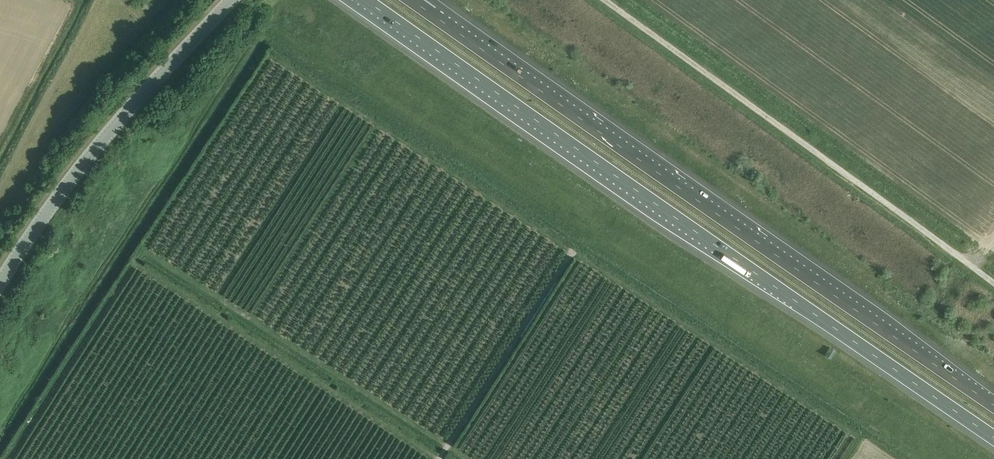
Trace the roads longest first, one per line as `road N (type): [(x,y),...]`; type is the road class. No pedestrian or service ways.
road 1 (motorway): [(367,0),(993,437)]
road 2 (motorway): [(993,405),(434,17)]
road 3 (unclassified): [(993,283),(605,0)]
road 4 (tertiary): [(0,283),(68,183),(232,0)]

